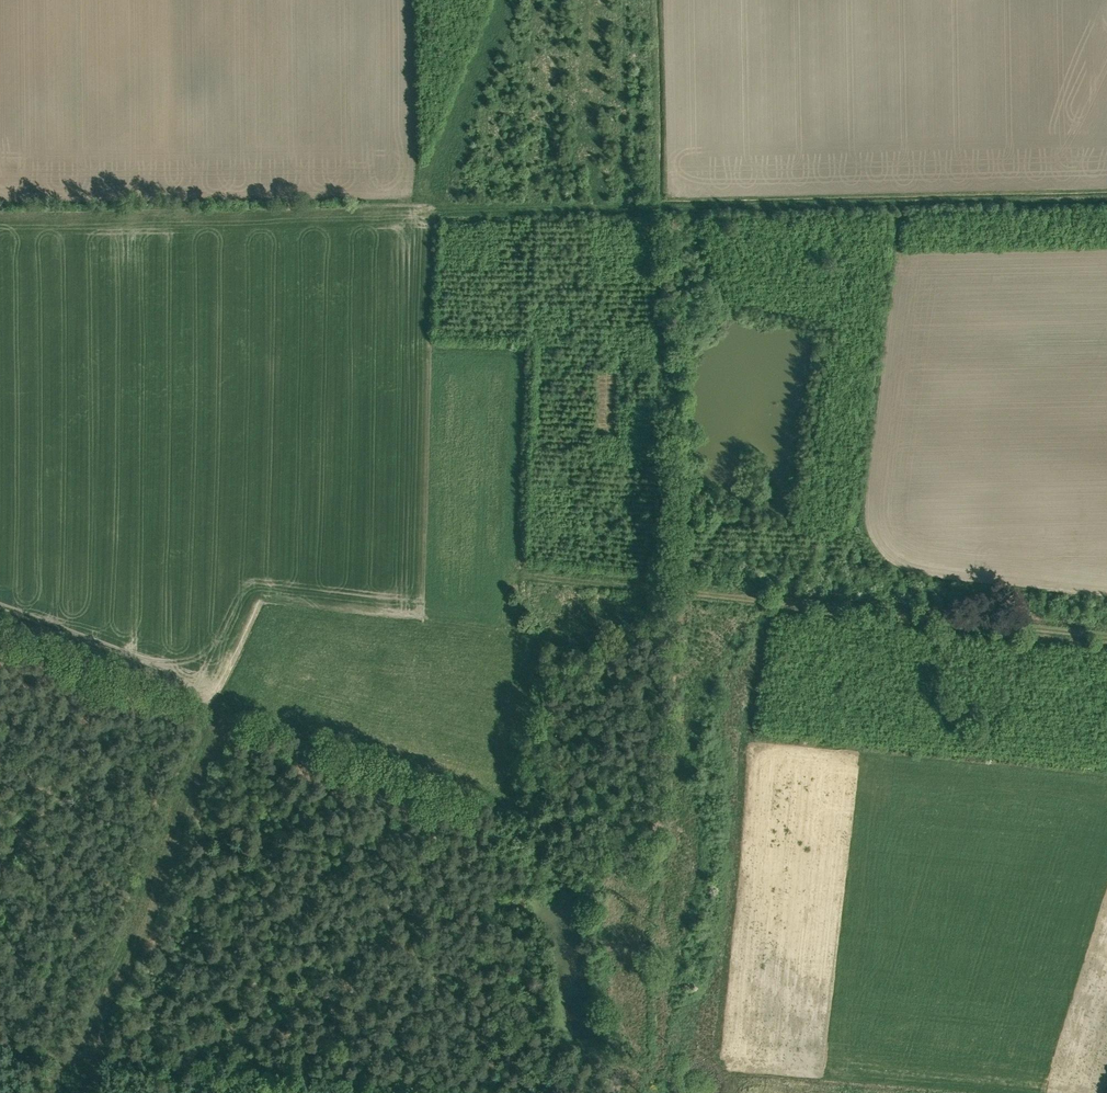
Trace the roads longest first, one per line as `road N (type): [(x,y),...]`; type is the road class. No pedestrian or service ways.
road 1 (track): [(422,187),(455,211),(1106,199)]
road 2 (track): [(517,576),(1106,639)]

